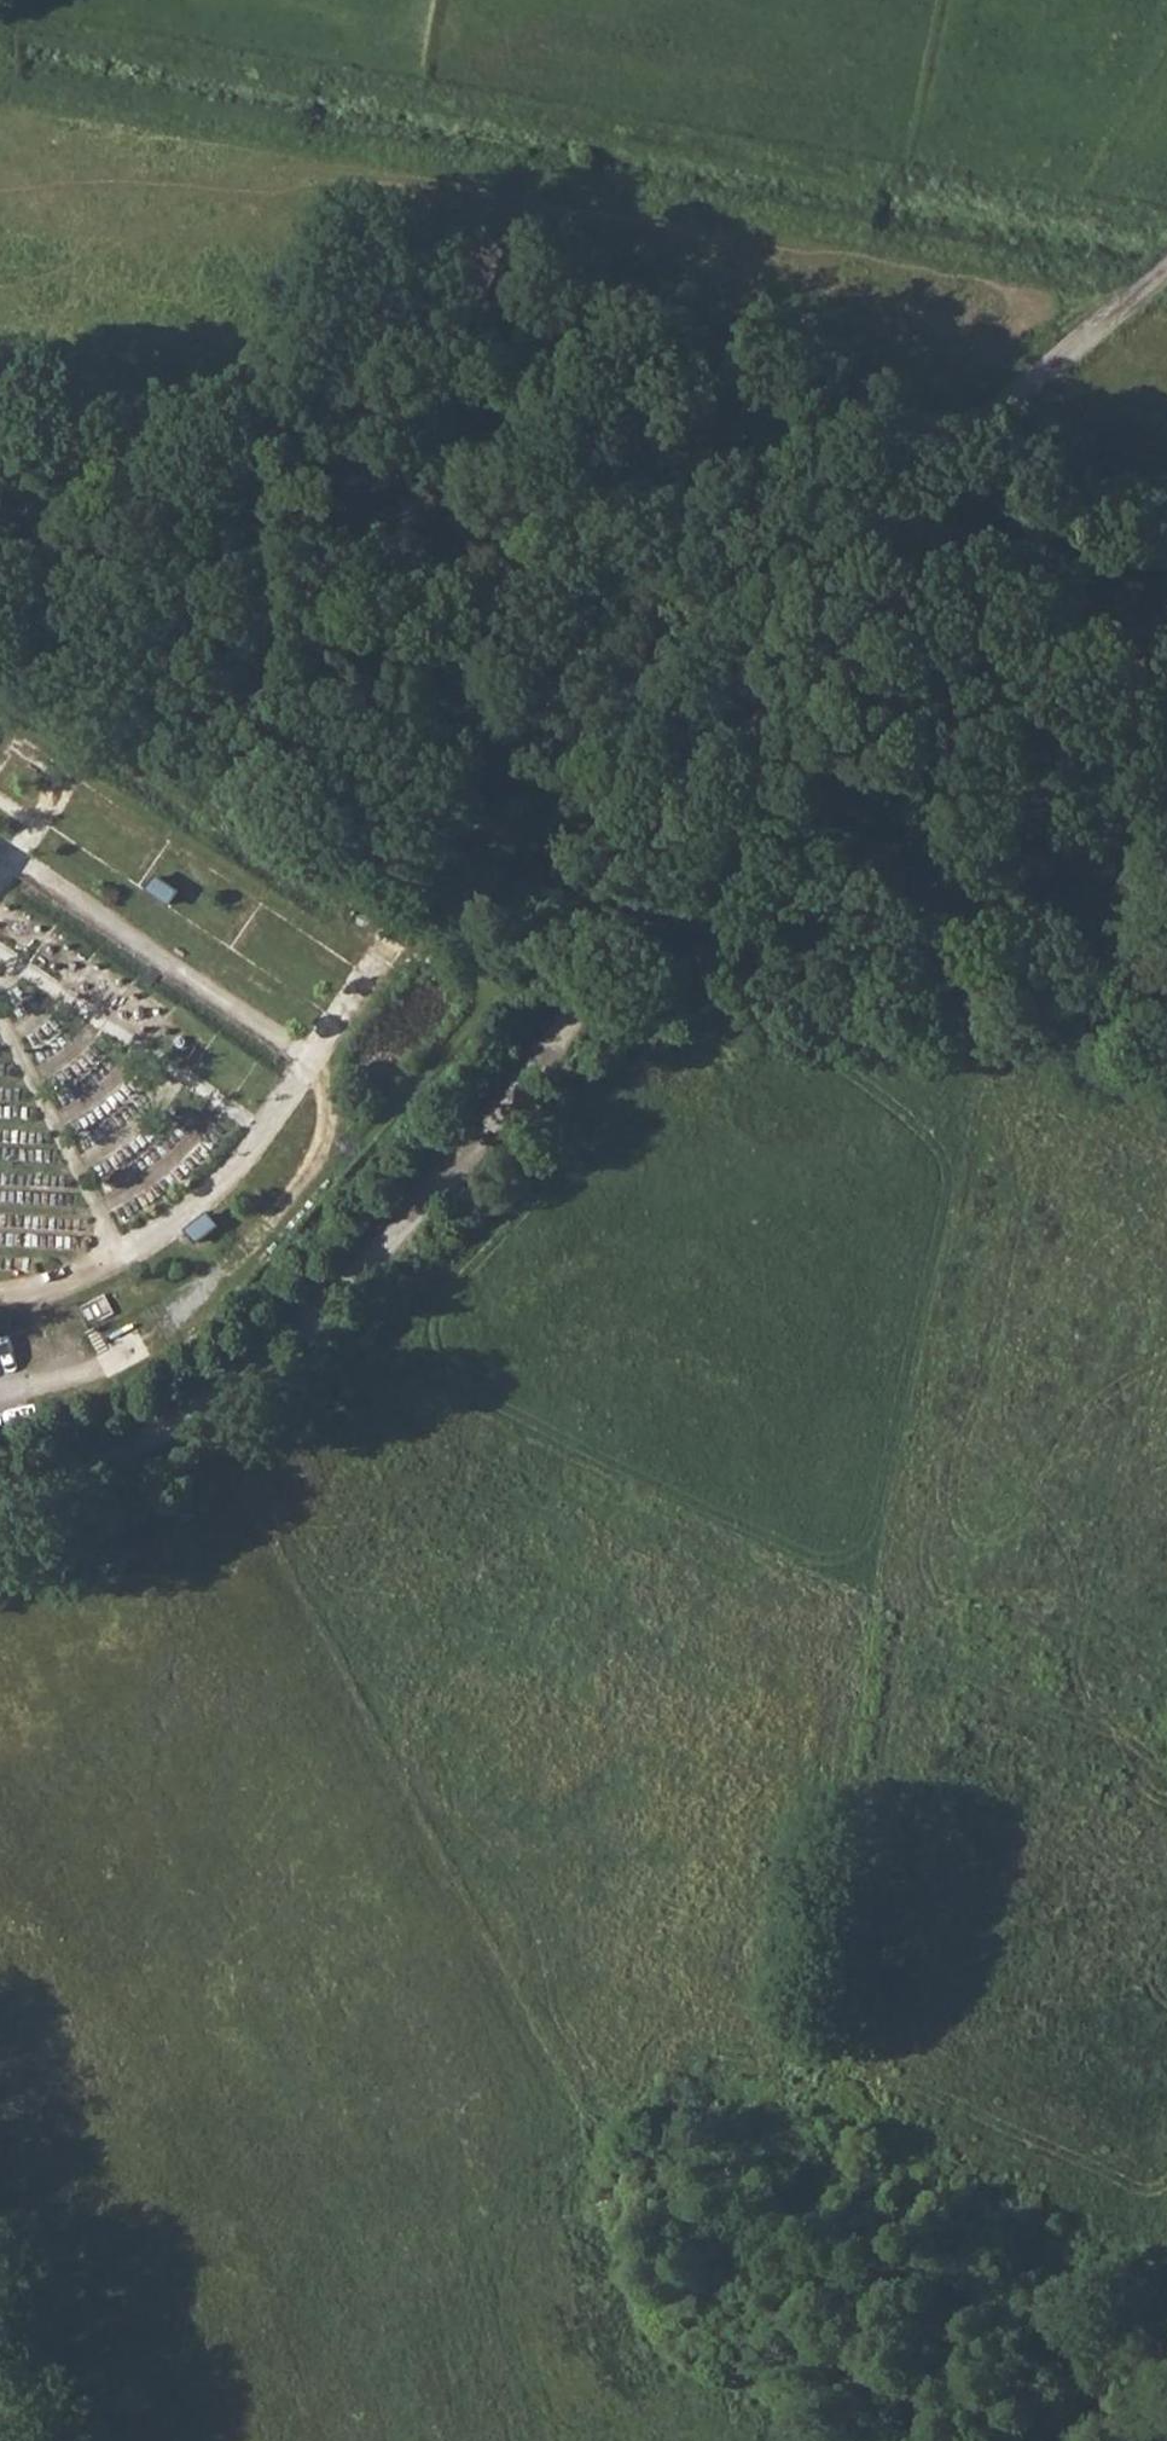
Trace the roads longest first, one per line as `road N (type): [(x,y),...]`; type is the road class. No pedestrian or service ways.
road 1 (unclassified): [(1166,271),(1019,399),(862,594),(698,803),(498,1118),(365,1273),(198,1398),(0,1466)]

